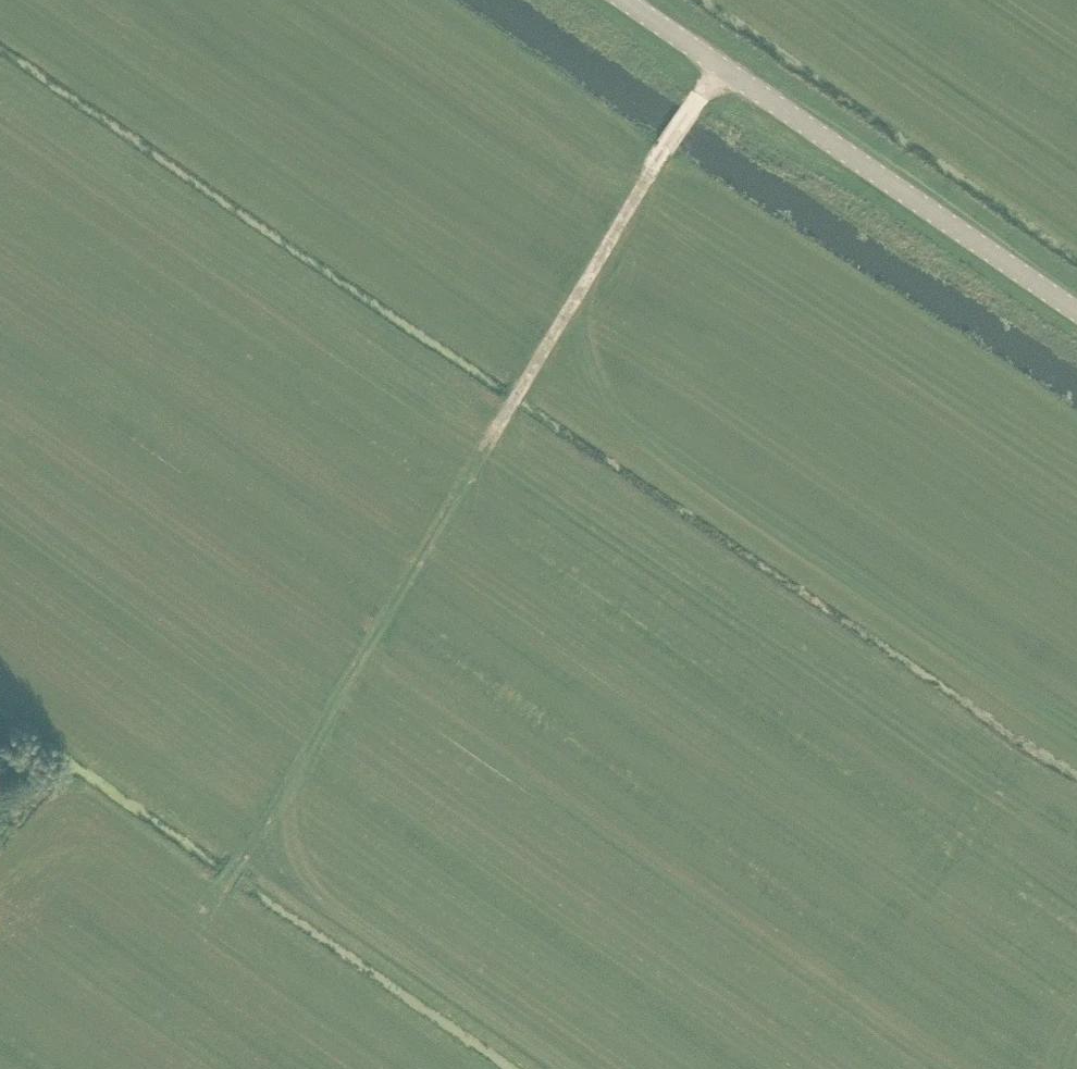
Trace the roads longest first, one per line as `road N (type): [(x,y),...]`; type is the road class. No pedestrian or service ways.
road 1 (secondary): [(1076,311),(628,0)]

